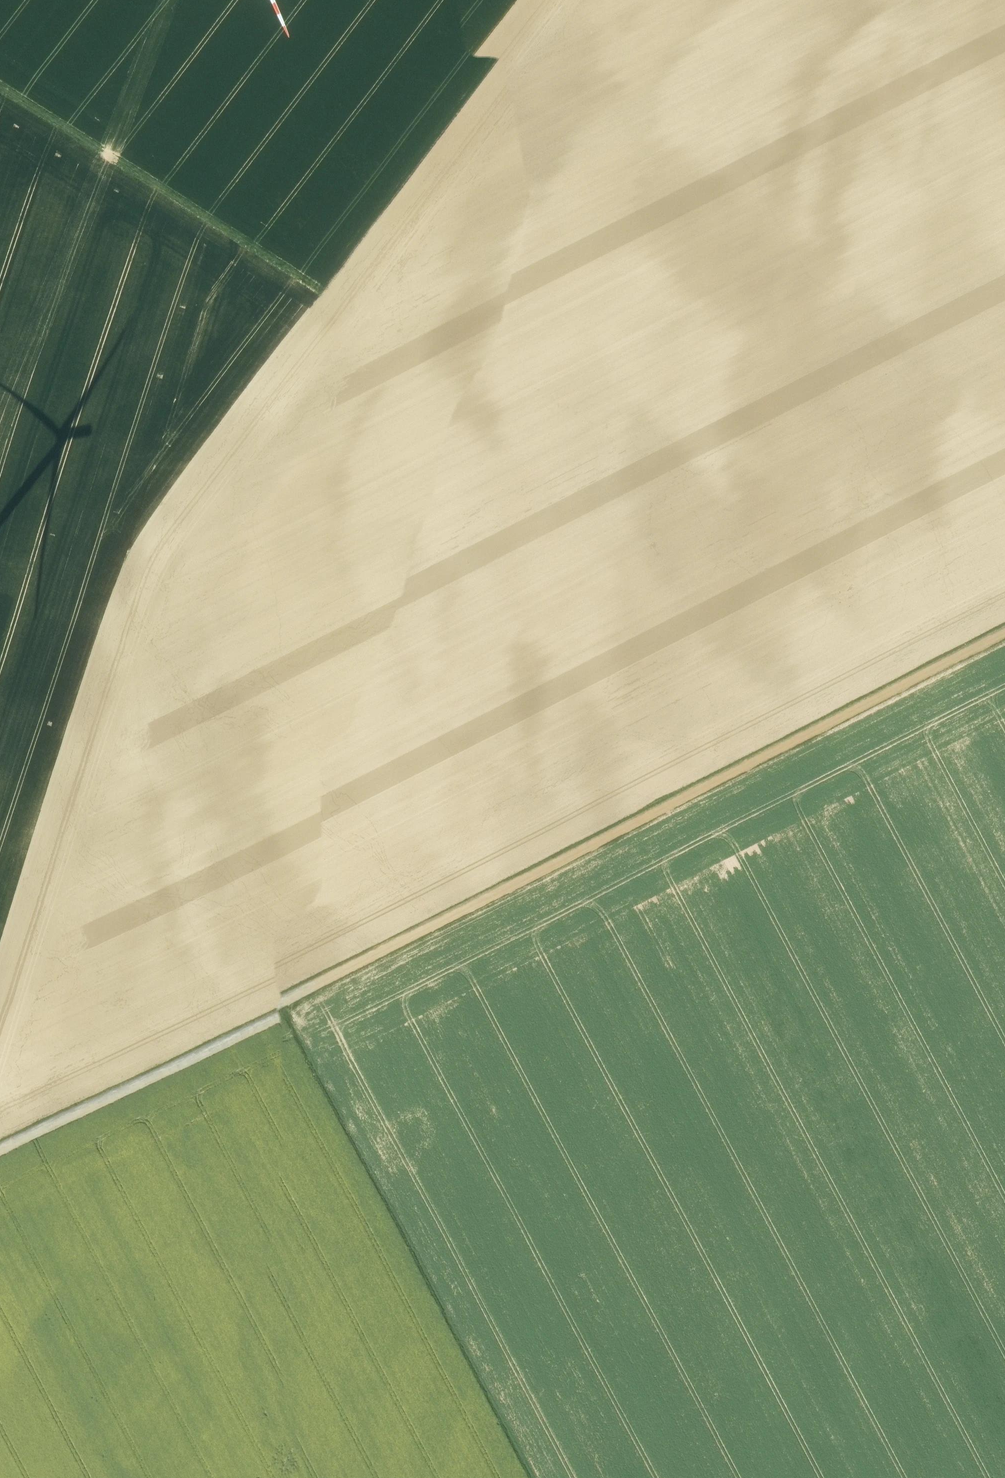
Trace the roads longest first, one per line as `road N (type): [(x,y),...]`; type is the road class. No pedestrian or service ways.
road 1 (track): [(1004,626),(0,1137)]
road 2 (track): [(0,88),(309,285)]

